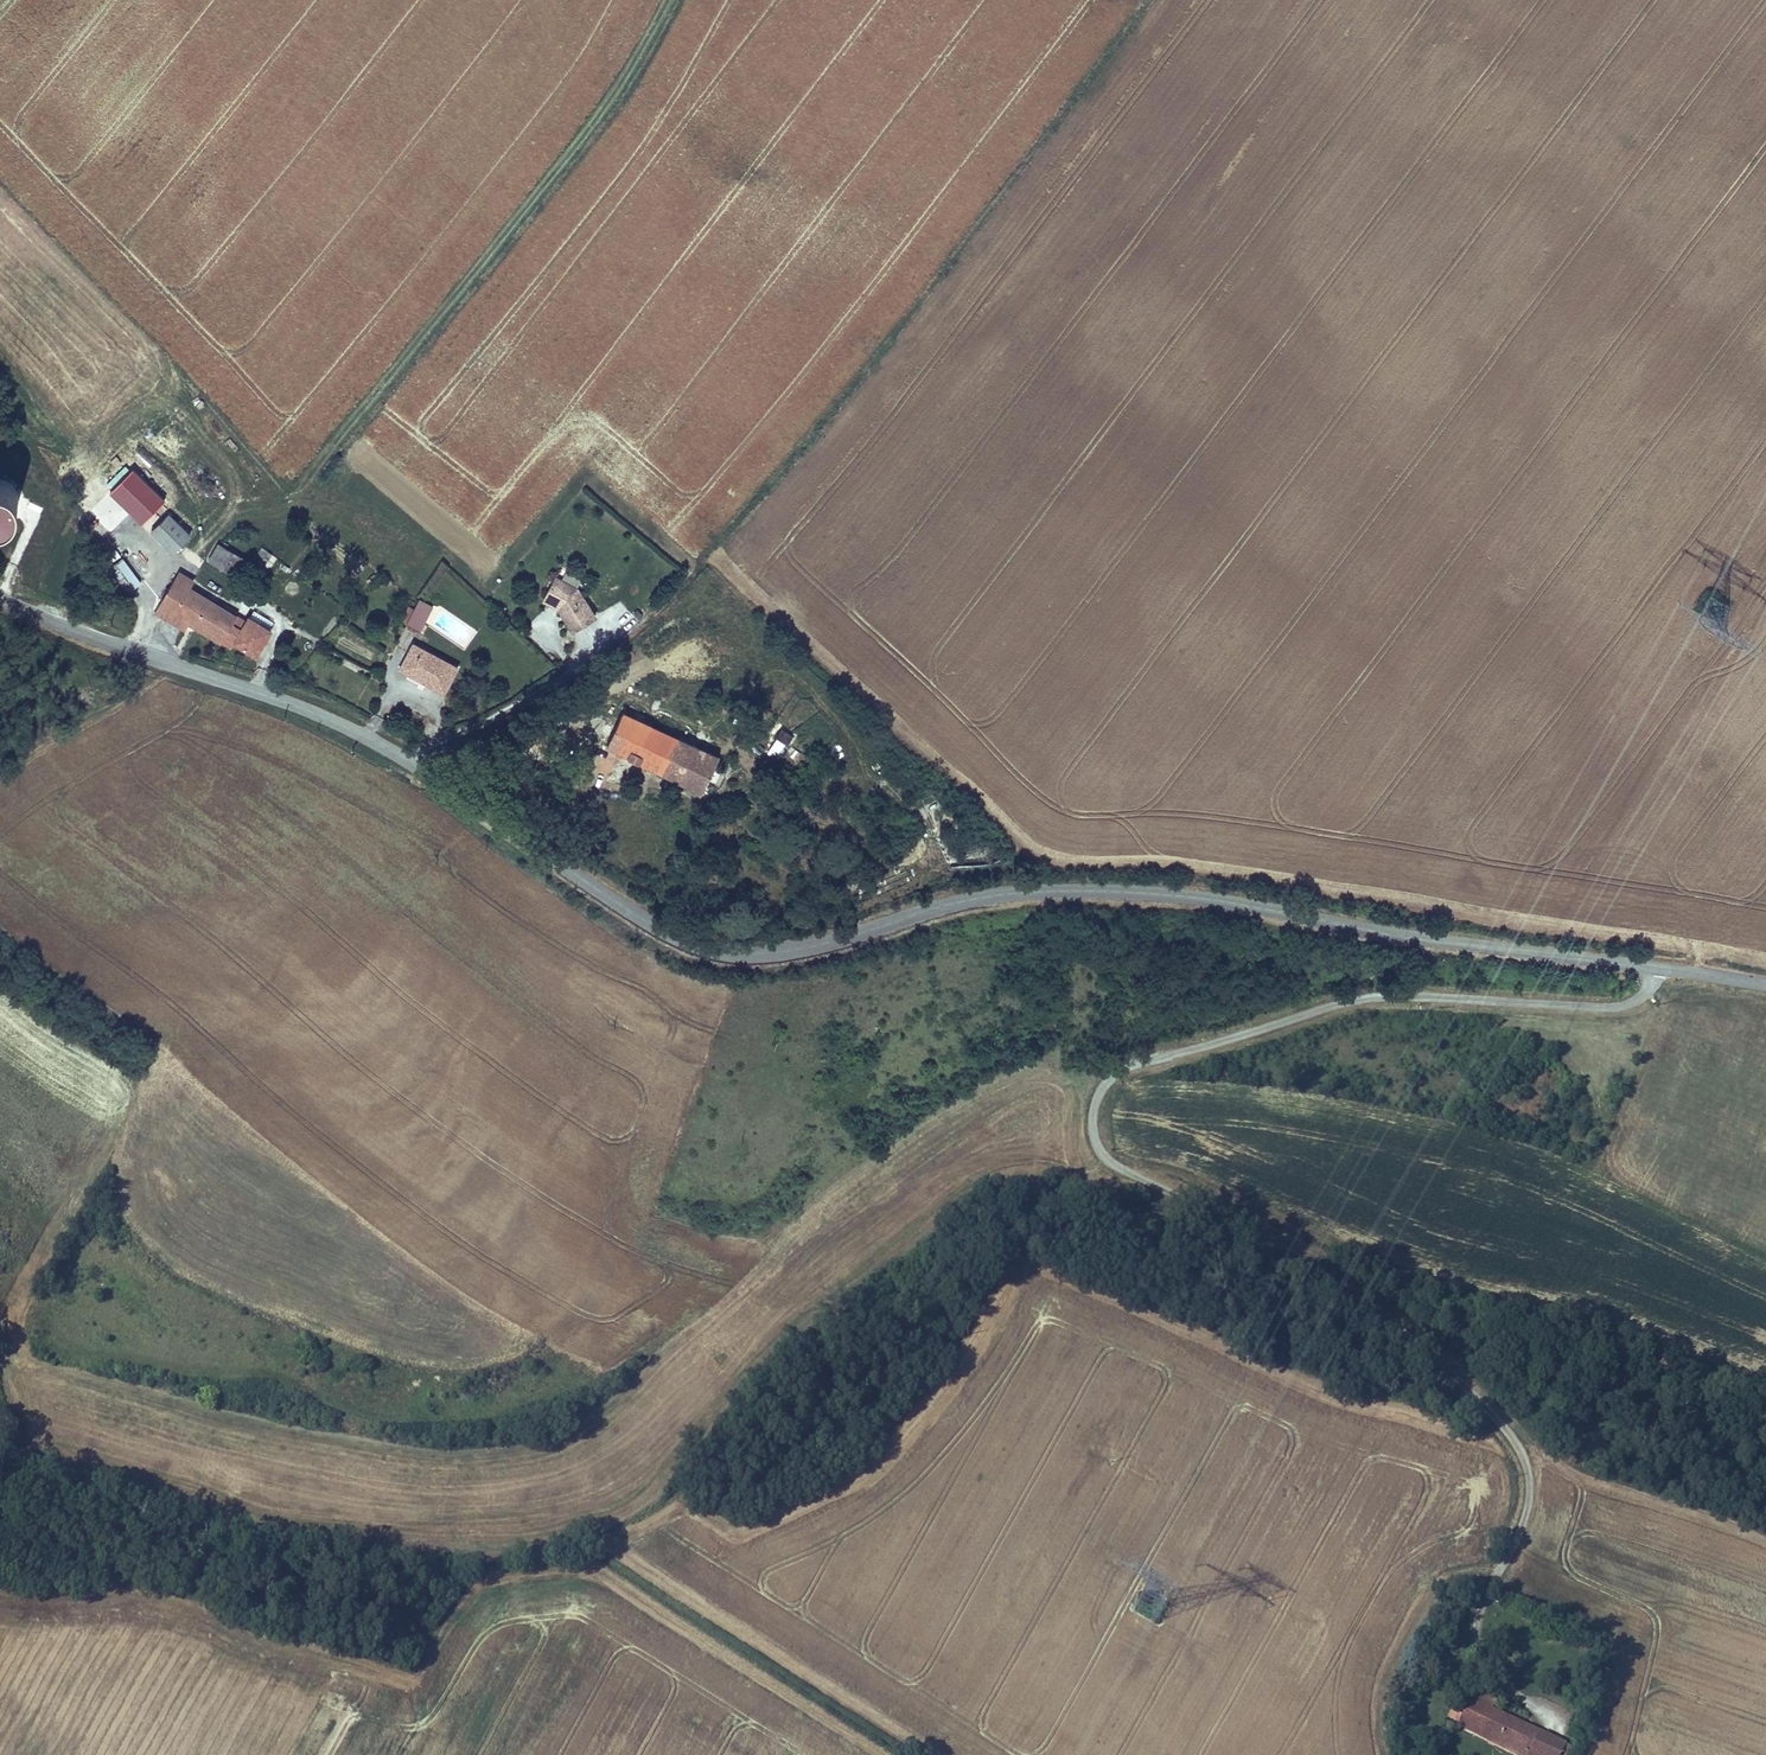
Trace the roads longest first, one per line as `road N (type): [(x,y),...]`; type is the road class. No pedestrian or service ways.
road 1 (tertiary): [(0,600),(337,722),(661,930),(709,948),(789,950),(969,900),(1110,891),(1196,897),(1394,934),(1765,985)]
road 2 (track): [(670,0),(624,79),(538,193),(307,484),(288,503),(214,532),(171,565)]

